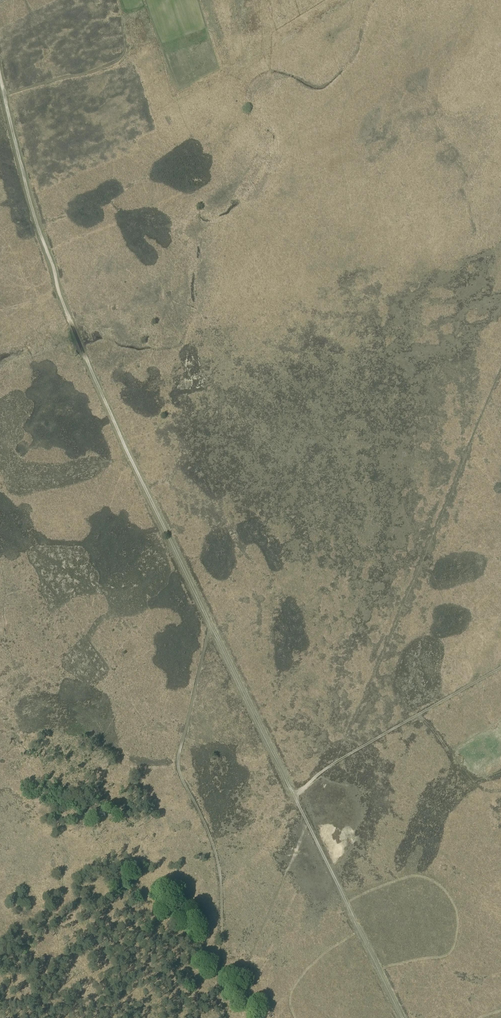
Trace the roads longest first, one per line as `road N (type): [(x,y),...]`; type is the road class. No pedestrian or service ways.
road 1 (track): [(403,1017),(71,324),(0,75)]
road 2 (track): [(222,1017),(220,873),(177,764),(210,623)]
road 3 (track): [(294,797),(322,771),(500,668)]
road 4 (track): [(4,96),(120,64),(126,20)]

